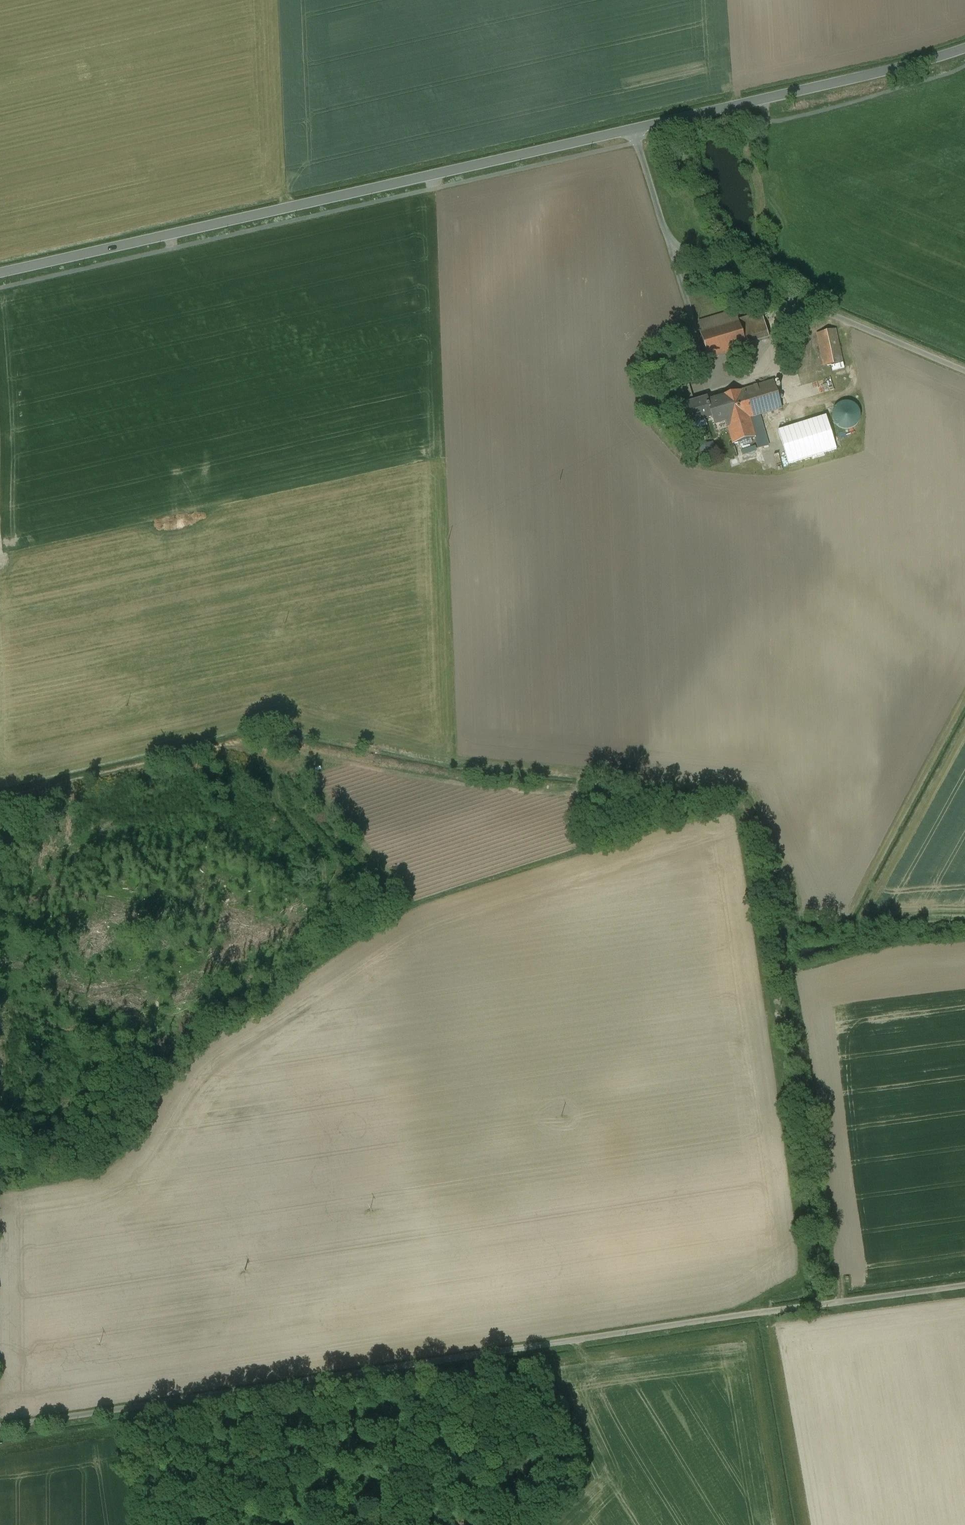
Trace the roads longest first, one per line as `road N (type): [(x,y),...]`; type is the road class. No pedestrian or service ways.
road 1 (unclassified): [(0,1424),(768,1311),(964,1289)]
road 2 (tertiary): [(0,273),(633,129)]
road 3 (unclassified): [(633,129),(663,225),(682,251),(964,372)]
road 4 (tertiary): [(633,129),(964,49)]

